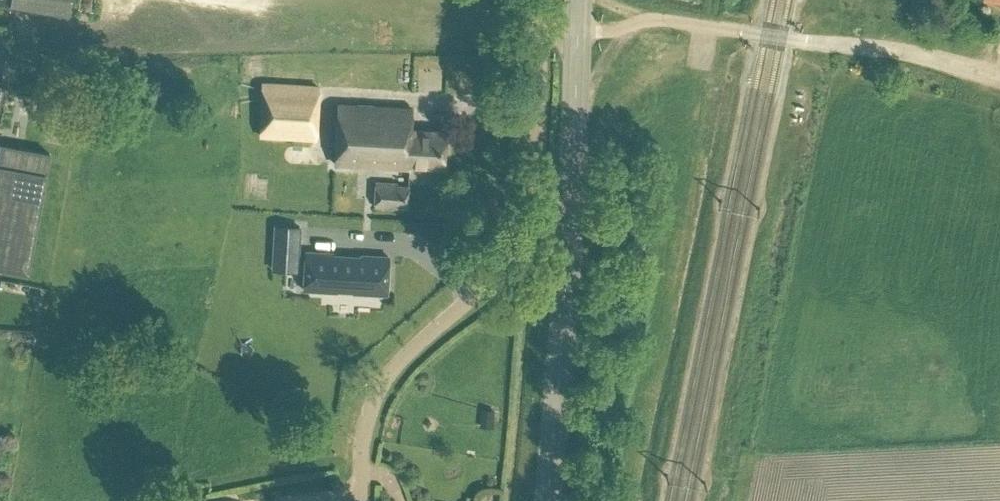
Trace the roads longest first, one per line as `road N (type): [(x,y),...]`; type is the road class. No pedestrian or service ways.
road 1 (residential): [(362,500),(373,401),(399,361),(525,240),(534,204),(536,31)]
road 2 (secondary): [(547,500),(570,228),(576,31)]
road 3 (track): [(999,76),(913,55),(673,21),(576,31)]

